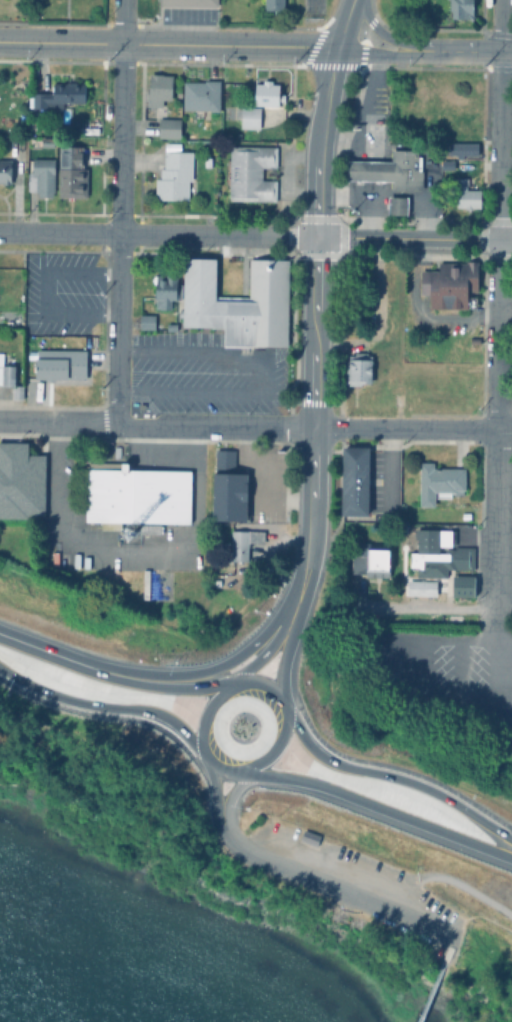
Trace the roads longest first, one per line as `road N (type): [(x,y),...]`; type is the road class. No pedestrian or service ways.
road 1 (residential): [(493,610),(500,140)]
road 2 (residential): [(497,428),(115,428)]
road 3 (trunk): [(260,766),(511,853)]
road 4 (trunk): [(511,837),(433,787),(333,760),(286,714)]
road 5 (trunk): [(235,692),(152,682),(0,641)]
road 6 (trunk): [(260,766),(285,743),(286,714),(265,692),(235,692),(214,713),(214,743),(235,764),(260,766)]
road 7 (trunk): [(0,661),(70,700),(139,708),(214,743)]
road 8 (tertiary): [(337,49),(121,45)]
road 9 (residential): [(316,238),(120,235)]
road 10 (tertiary): [(511,242),(316,238)]
road 11 (residential): [(115,428),(120,235)]
road 12 (secondary): [(313,429),(311,547),(291,619)]
road 13 (secondary): [(316,238),(313,429)]
road 14 (secondary): [(337,49),(317,152),(316,238)]
road 15 (residential): [(120,235),(121,45)]
road 16 (trunk): [(291,619),(269,624),(238,657),(208,671),(152,682)]
road 17 (residential): [(366,606),(493,610)]
road 18 (tertiary): [(121,45),(0,44)]
road 19 (residential): [(120,235),(0,233)]

